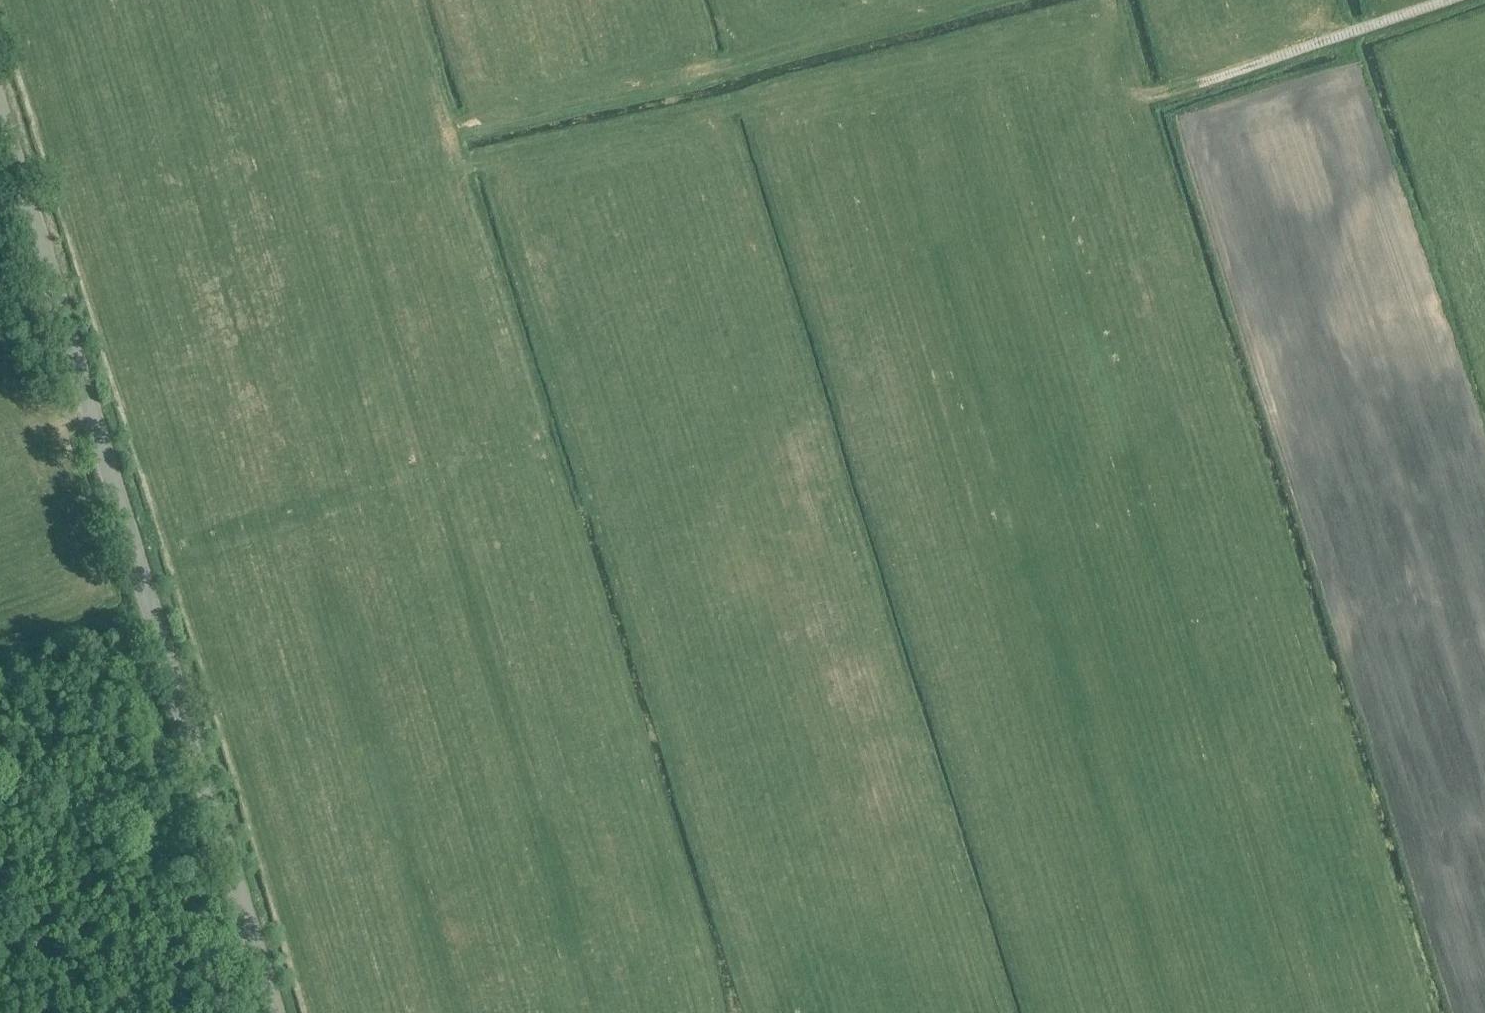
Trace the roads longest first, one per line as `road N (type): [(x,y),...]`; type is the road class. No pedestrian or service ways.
road 1 (tertiary): [(275,1012),(0,119)]
road 2 (track): [(1445,0),(1135,104)]

